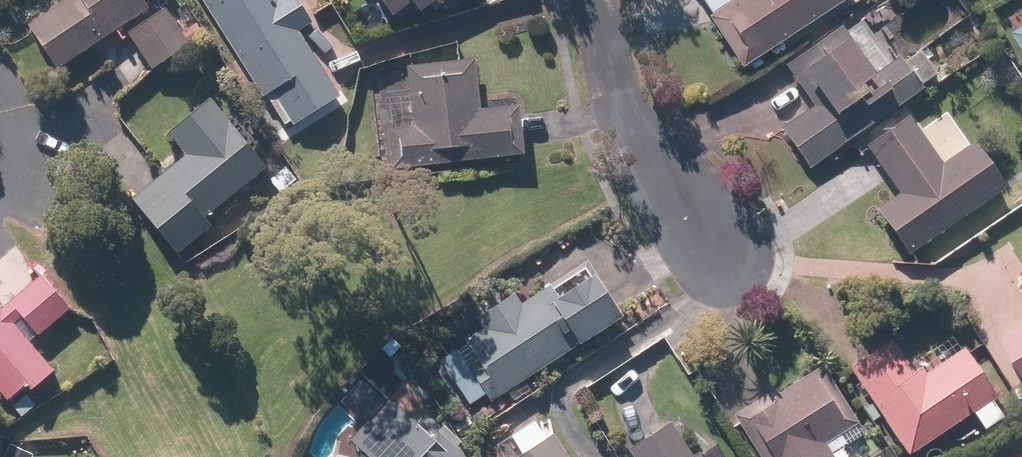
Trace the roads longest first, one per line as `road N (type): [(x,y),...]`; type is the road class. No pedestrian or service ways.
road 1 (residential): [(593,0),(615,90),(651,174),(718,257)]
road 2 (residential): [(0,68),(21,118),(0,194)]

